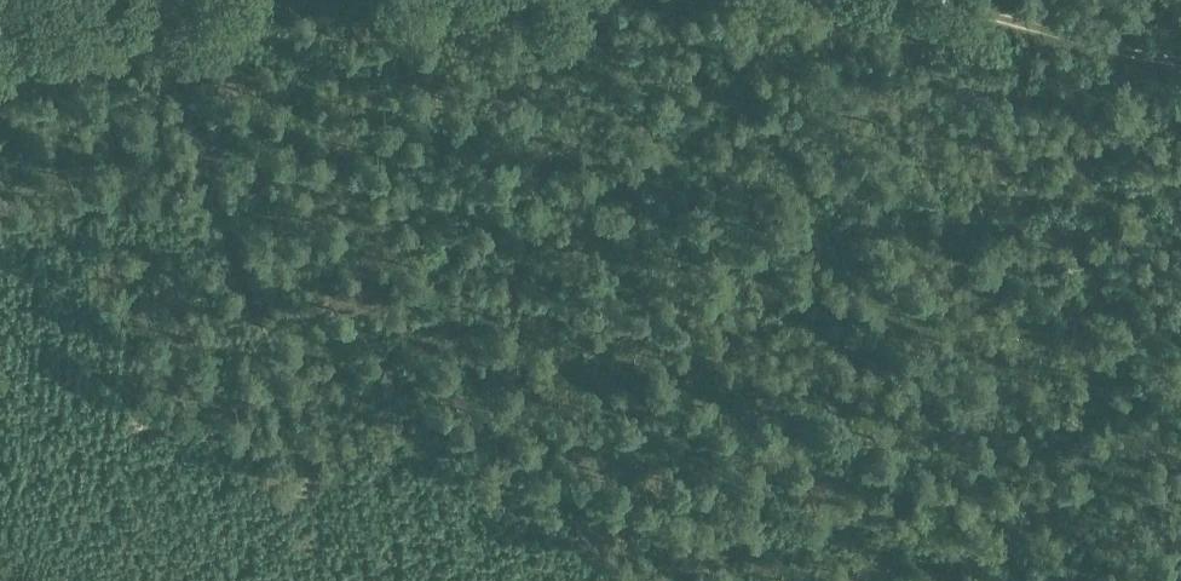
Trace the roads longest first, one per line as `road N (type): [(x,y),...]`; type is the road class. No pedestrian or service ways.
road 1 (track): [(1180,58),(1153,58),(942,0)]

